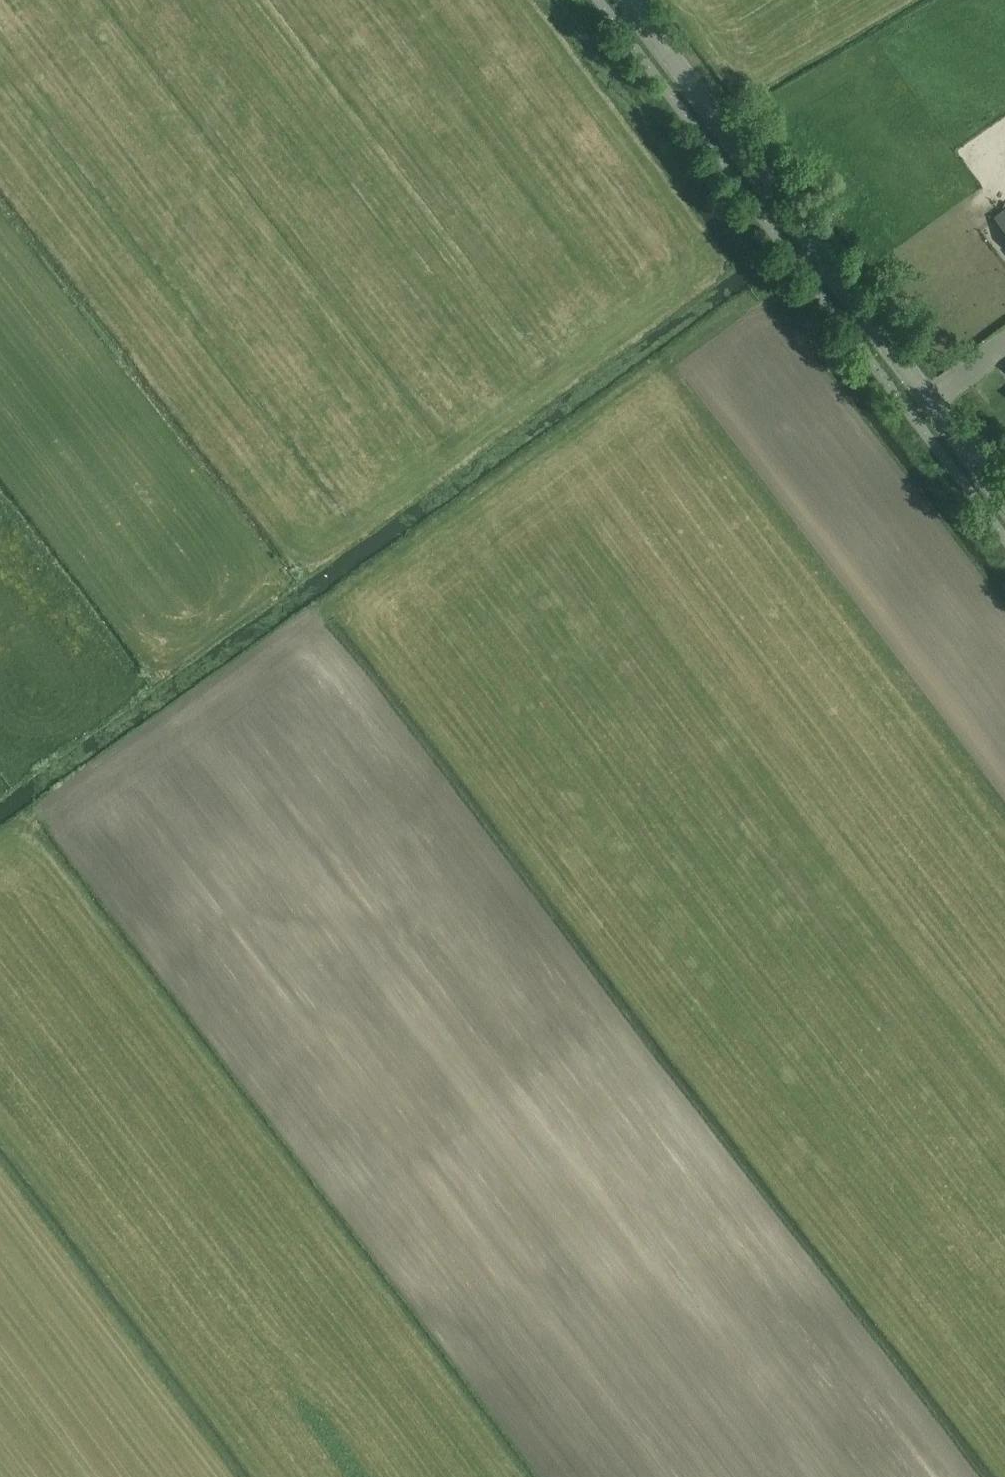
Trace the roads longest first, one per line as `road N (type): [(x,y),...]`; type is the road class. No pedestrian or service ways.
road 1 (tertiary): [(1004,499),(629,0)]

